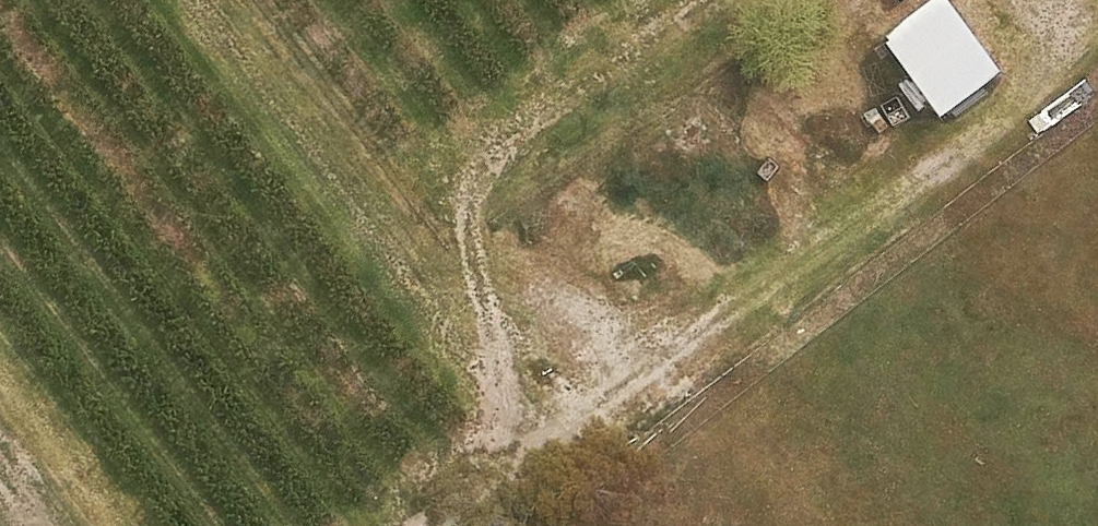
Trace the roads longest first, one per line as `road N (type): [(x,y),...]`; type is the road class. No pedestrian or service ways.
road 1 (track): [(430,525),(491,474),(996,123)]
road 2 (track): [(491,474),(504,380),(471,199),(532,127),(715,0)]

